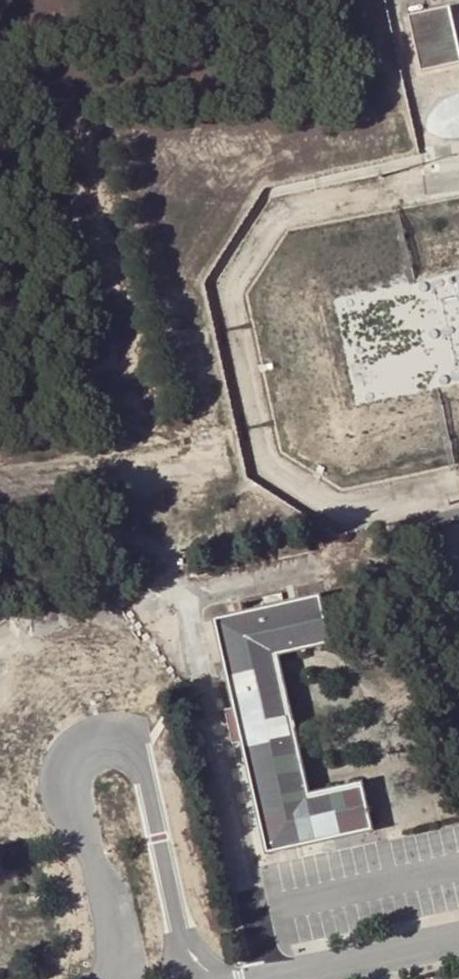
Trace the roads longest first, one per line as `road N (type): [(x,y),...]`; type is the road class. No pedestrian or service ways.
road 1 (residential): [(458,937),(281,978)]

